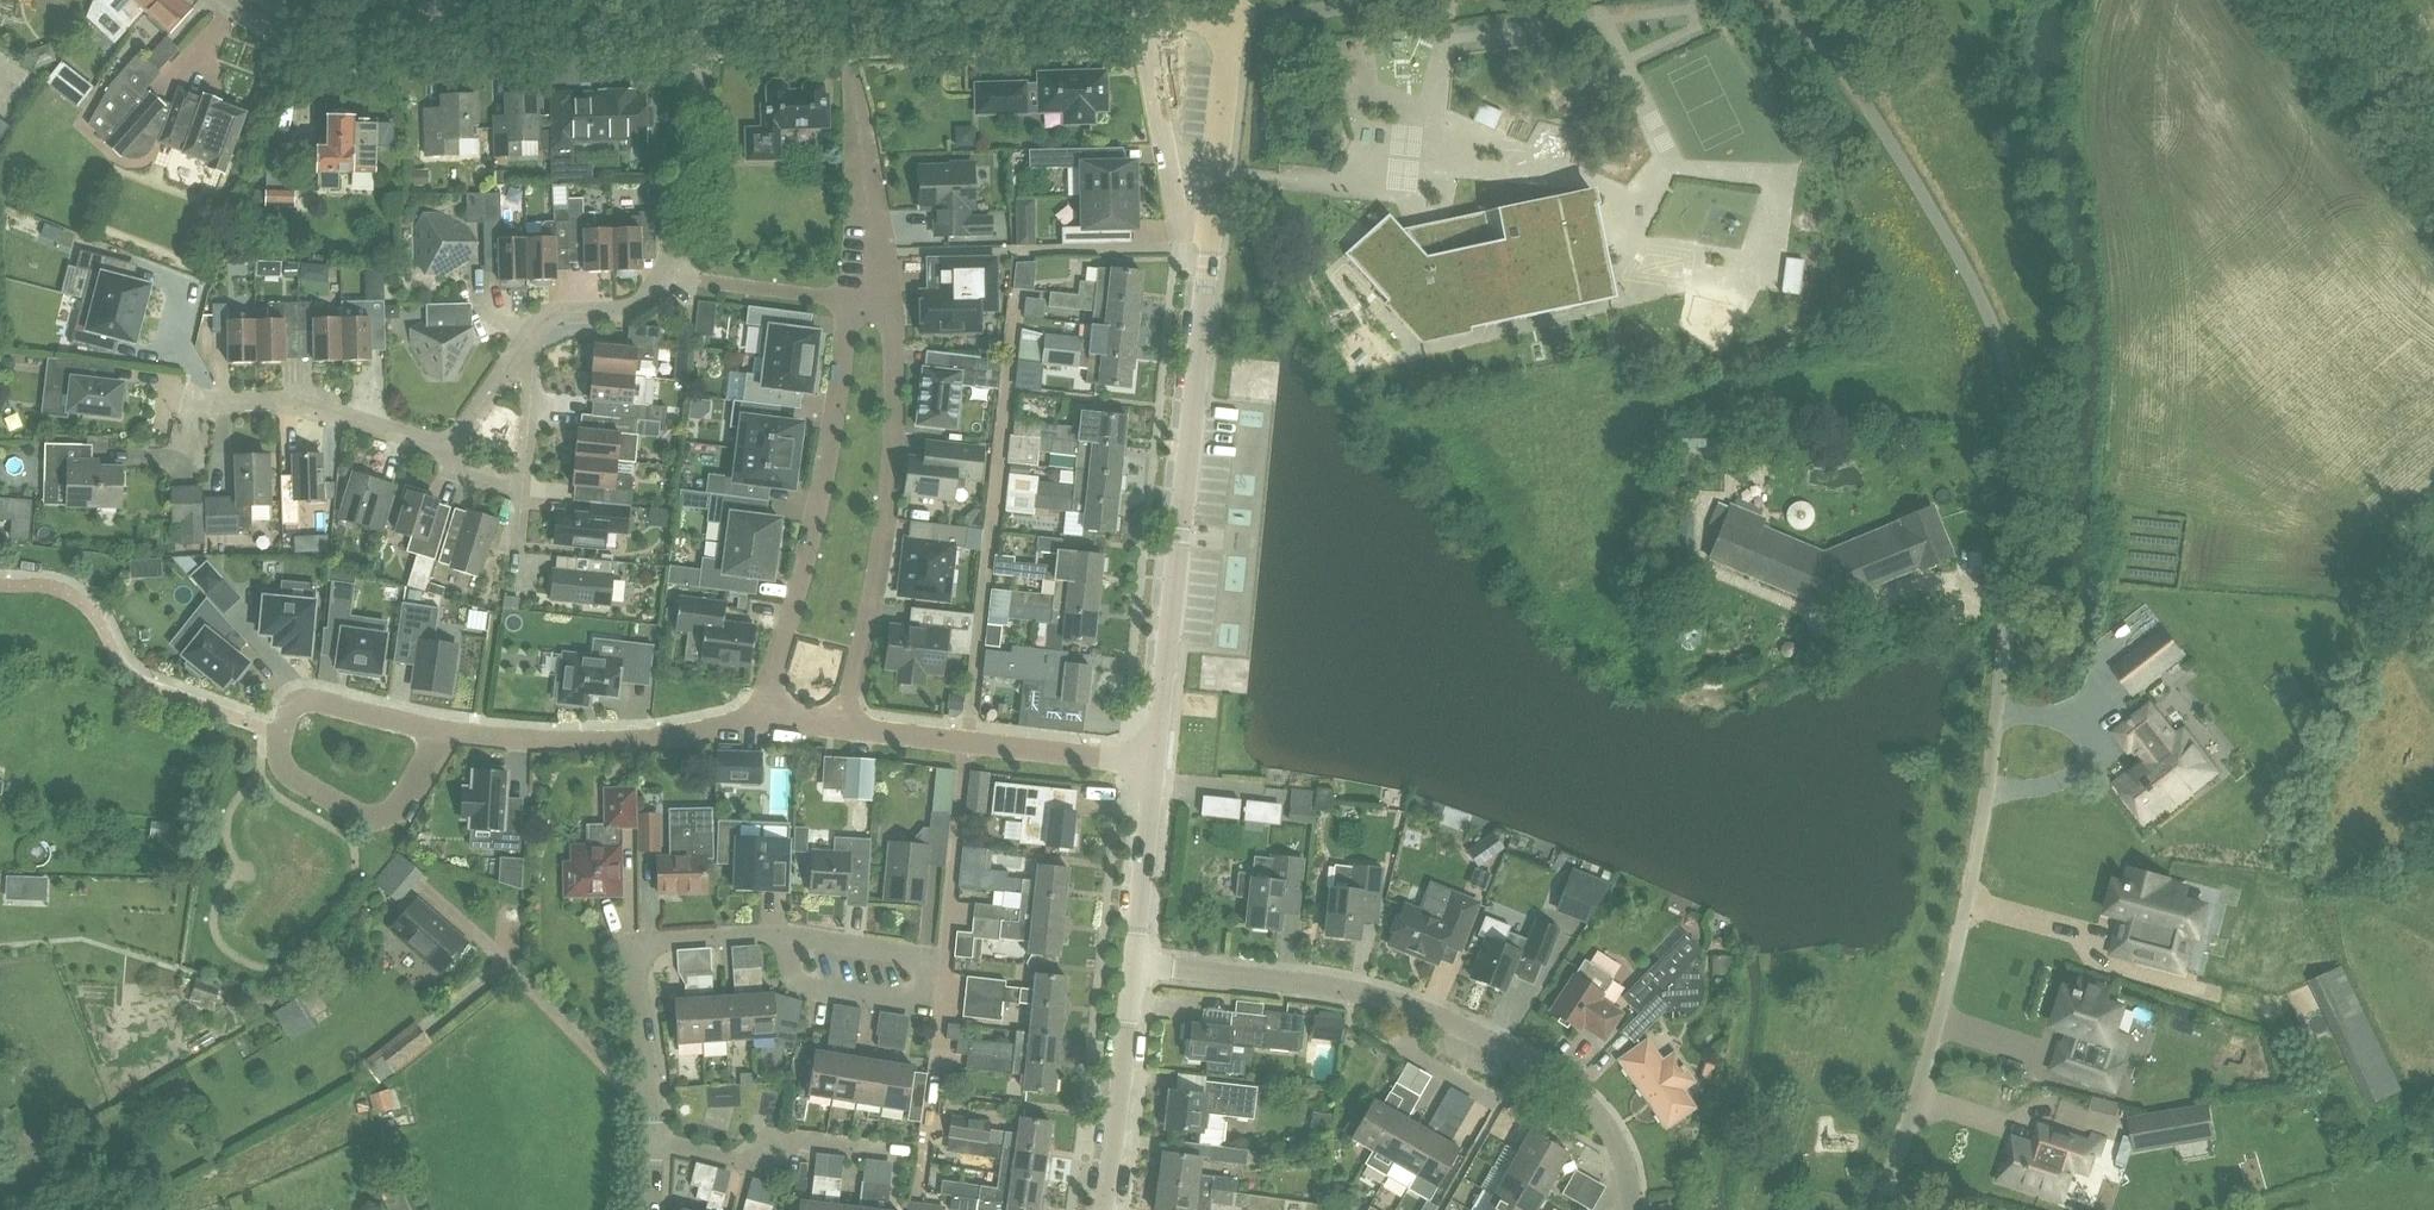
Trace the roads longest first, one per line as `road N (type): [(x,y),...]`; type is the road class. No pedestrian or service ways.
road 1 (residential): [(1879,1209),(1950,978),(1989,787),(2015,413),(1990,317),(1945,232),(1838,67),(1767,0)]
road 2 (residential): [(1628,1197),(1619,1150),(1601,1118),(1574,1089),(1473,1032),(1355,990),(1134,964)]
road 3 (residential): [(1152,762),(1214,228)]
road 4 (residential): [(877,268),(850,299),(817,519),(757,722)]
road 5 (residential): [(877,268),(896,345),(895,438),(881,554),(839,732)]
road 6 (residential): [(966,743),(1015,299)]
road 7 (residential): [(535,334),(557,311),(618,312),(655,294),(668,262),(707,24)]
road 8 (residential): [(797,19),(1141,14)]
road 9 (residential): [(649,1137),(633,962),(643,945),(786,932)]
road 10 (residential): [(450,727),(569,737),(757,722)]
road 11 (residential): [(924,1152),(803,1138),(739,1161),(649,1137)]
road 12 (residential): [(436,0),(451,19),(479,30),(707,24)]
road 13 (residential): [(450,446),(275,400),(189,401)]
road 14 (residential): [(277,732),(296,776),(368,819),(406,809),(450,727)]
road 15 (residential): [(1101,1209),(1134,964)]
road 16 (residential): [(1141,14),(1179,222),(1214,228)]
road 17 (residential): [(1214,228),(1229,13)]
road 18 (residential): [(850,57),(877,268)]
road 19 (residential): [(1134,964),(1152,762)]
road 20 (residential): [(786,932),(794,980),(808,988),(940,1010)]
road 21 (residential): [(277,732),(286,710),(312,698),(450,727)]
road 22 (residential): [(1152,762),(966,743)]
road 23 (residential): [(1391,0),(1229,13)]
road 24 (residential): [(786,932),(945,958)]
road 25 (residential): [(521,489),(535,334)]
road 26 (residential): [(450,446),(535,334)]
road 27 (residential): [(839,732),(966,743)]

